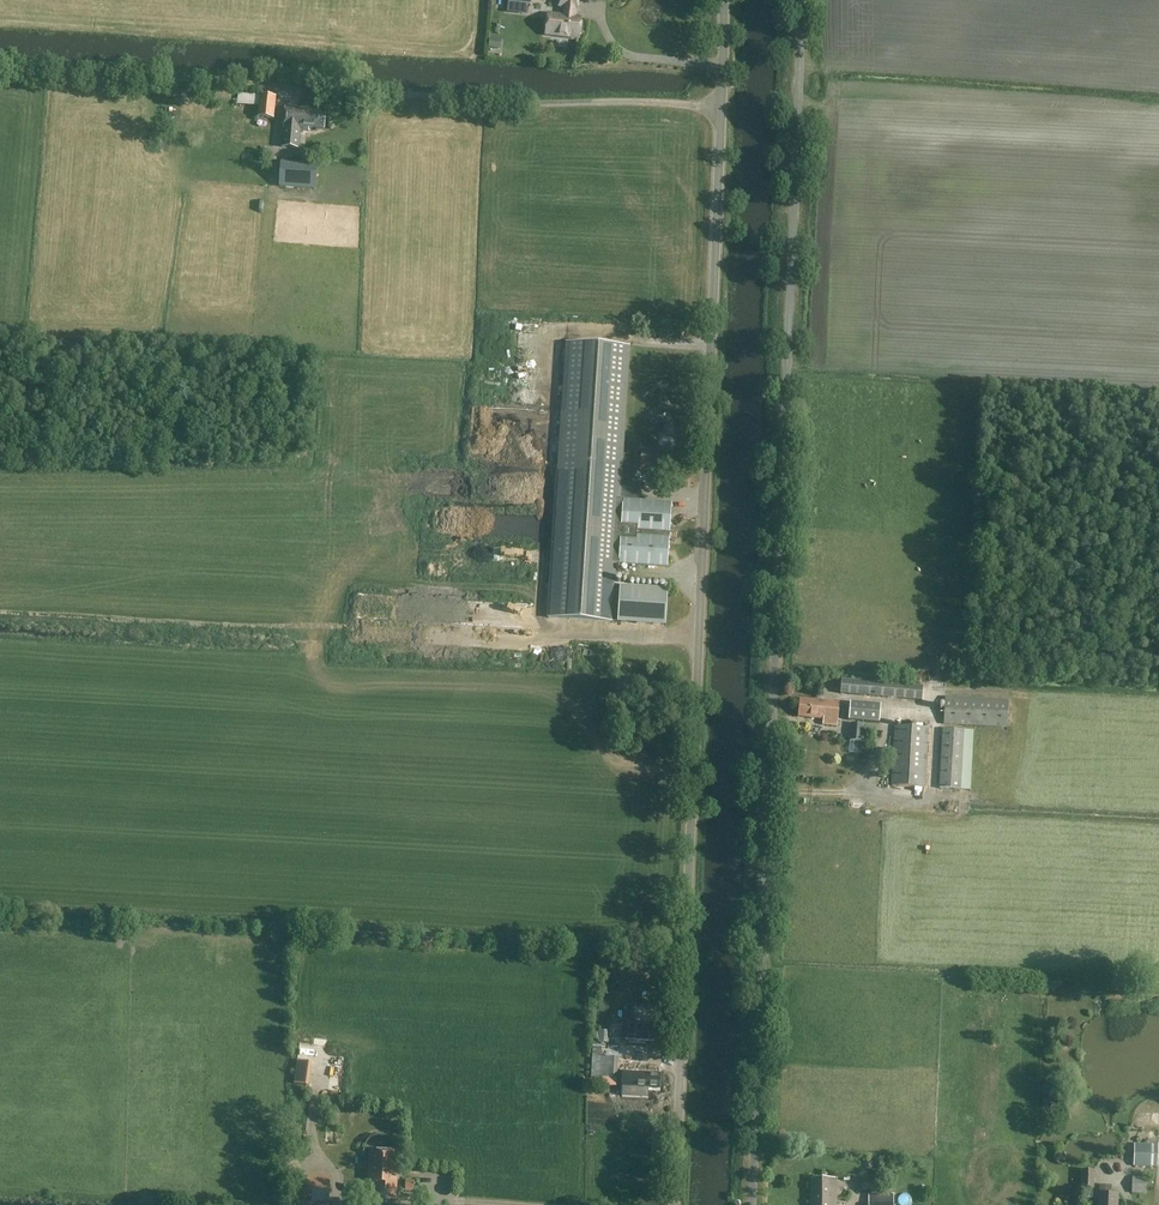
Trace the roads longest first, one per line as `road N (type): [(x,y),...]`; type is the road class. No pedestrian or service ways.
road 1 (unclassified): [(751,1204),(800,0)]
road 2 (unclassified): [(675,1204),(723,0)]
road 3 (track): [(719,108),(535,104),(0,64)]
road 4 (track): [(685,946),(0,916)]

